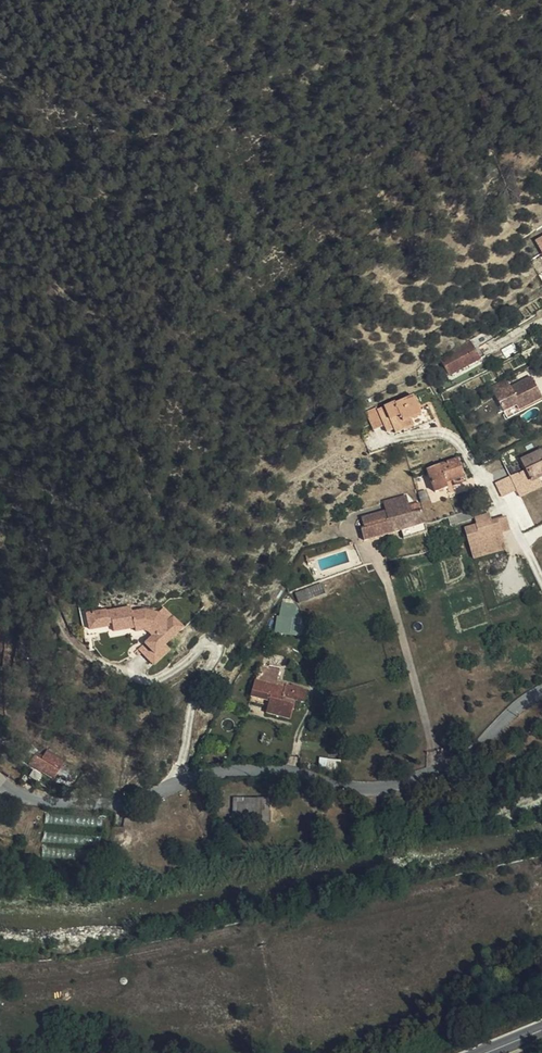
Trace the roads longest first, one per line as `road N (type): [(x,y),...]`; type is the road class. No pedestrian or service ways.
road 1 (residential): [(541,693),(461,764),(410,786),(352,788),(234,771),(125,800),(69,804),(9,793),(0,783)]

